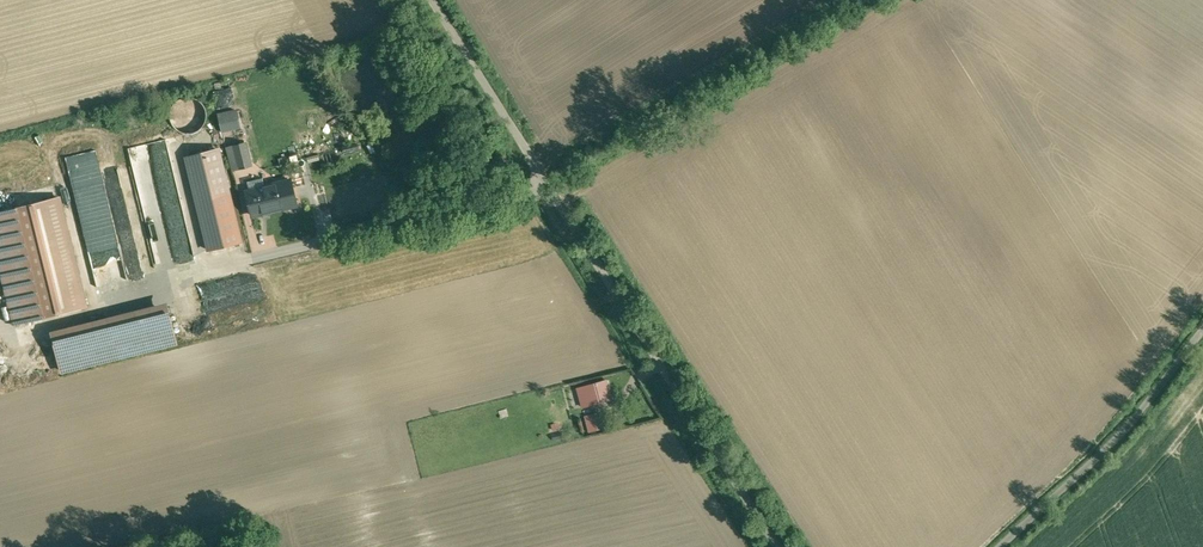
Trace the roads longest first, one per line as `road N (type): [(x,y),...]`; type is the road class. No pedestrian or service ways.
road 1 (unclassified): [(431,0),(775,546)]
road 2 (unclassified): [(1202,330),(1131,426),(1001,546)]

